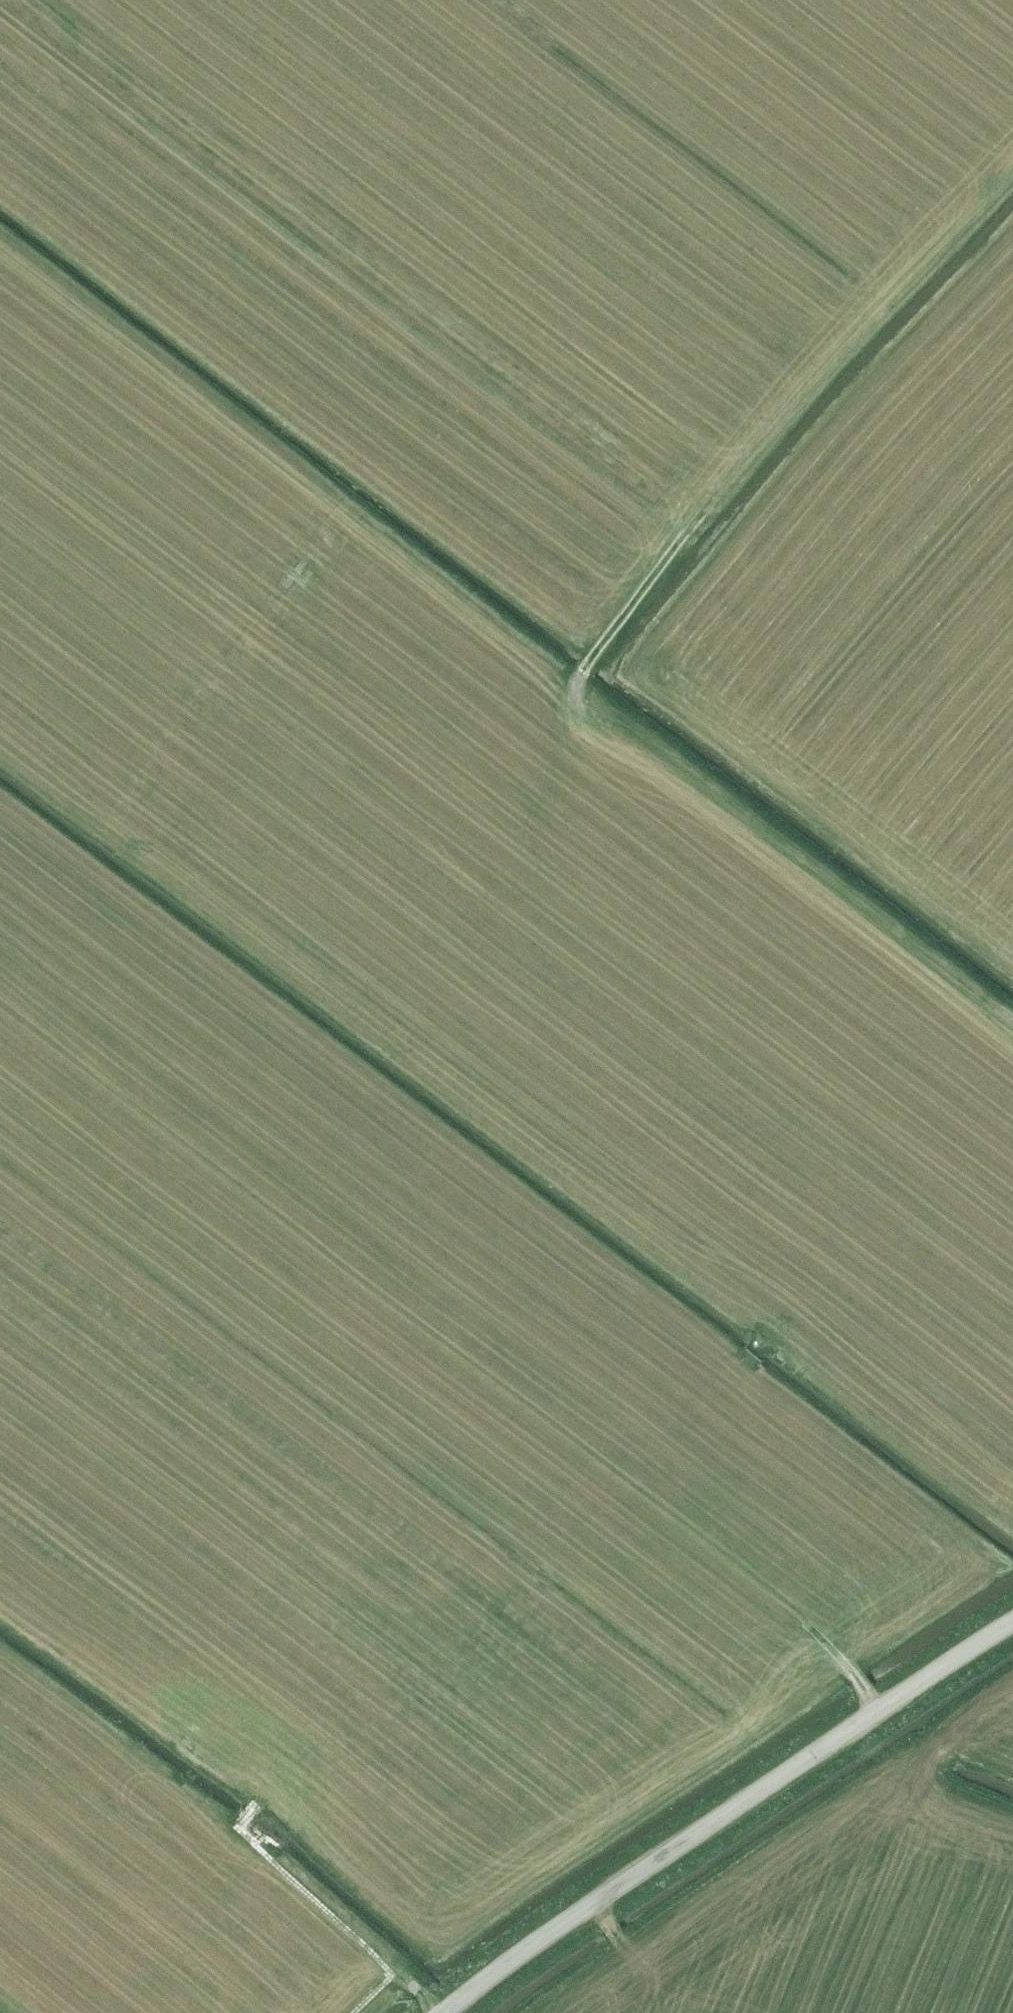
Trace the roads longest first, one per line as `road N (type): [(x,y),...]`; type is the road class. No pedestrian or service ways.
road 1 (tertiary): [(447,2012),(595,1903),(1012,1623)]

